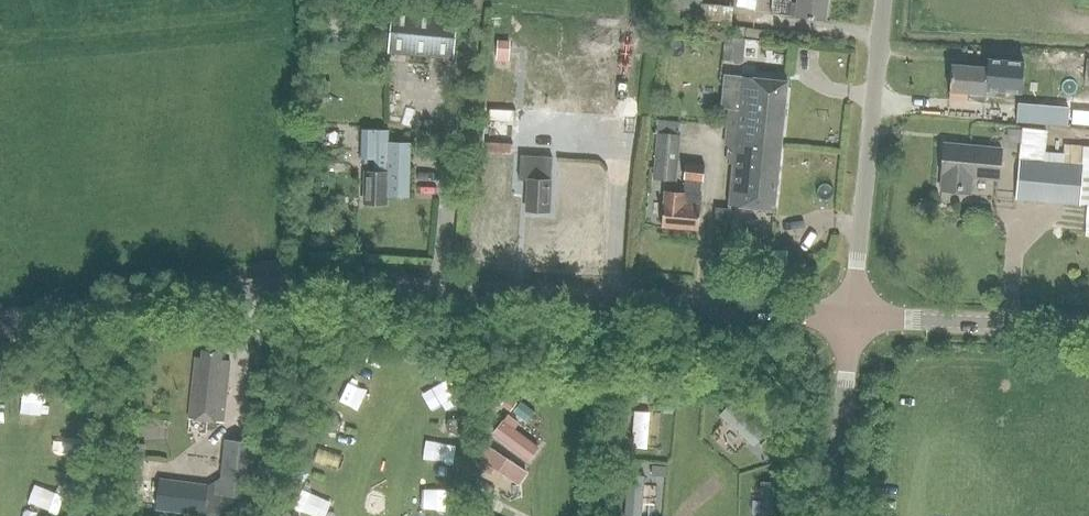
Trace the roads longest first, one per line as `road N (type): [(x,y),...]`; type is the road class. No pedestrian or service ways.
road 1 (tertiary): [(0,314),(334,279),(852,318)]
road 2 (unclassified): [(852,318),(884,0)]
road 3 (tertiary): [(1088,327),(852,318)]
road 4 (unclassified): [(852,318),(835,515)]

